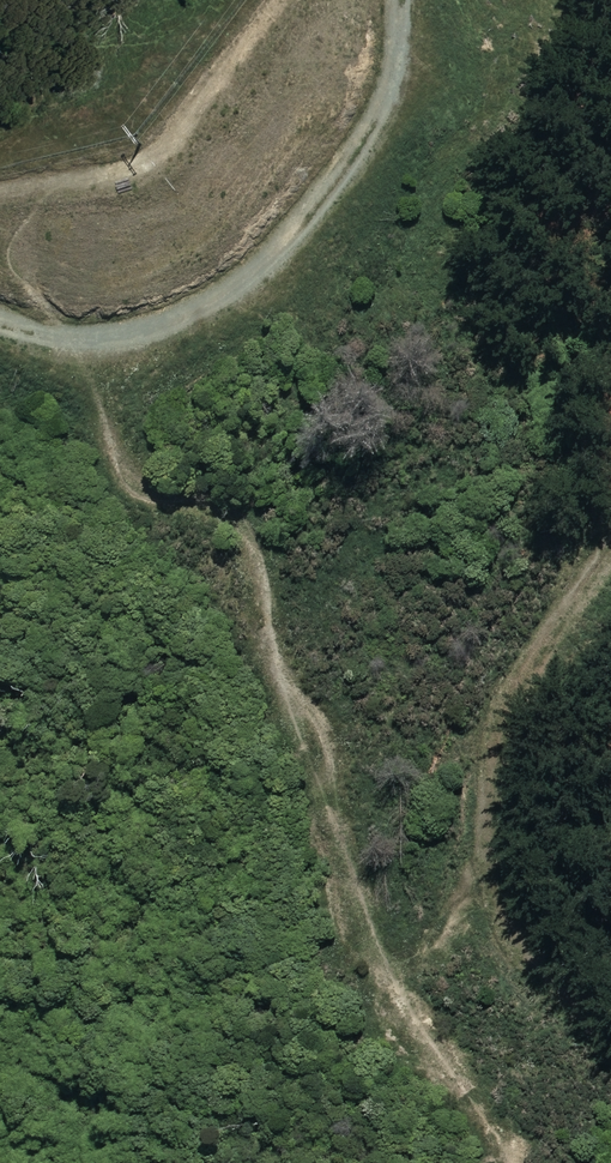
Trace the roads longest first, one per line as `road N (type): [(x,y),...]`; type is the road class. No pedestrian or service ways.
road 1 (track): [(20,361),(66,486),(141,552),(170,673),(233,819),(245,992),(338,1079),(411,1162)]
road 2 (track): [(0,351),(20,361),(269,267),(396,84),(421,0)]
road 3 (track): [(610,657),(549,859),(610,967)]

